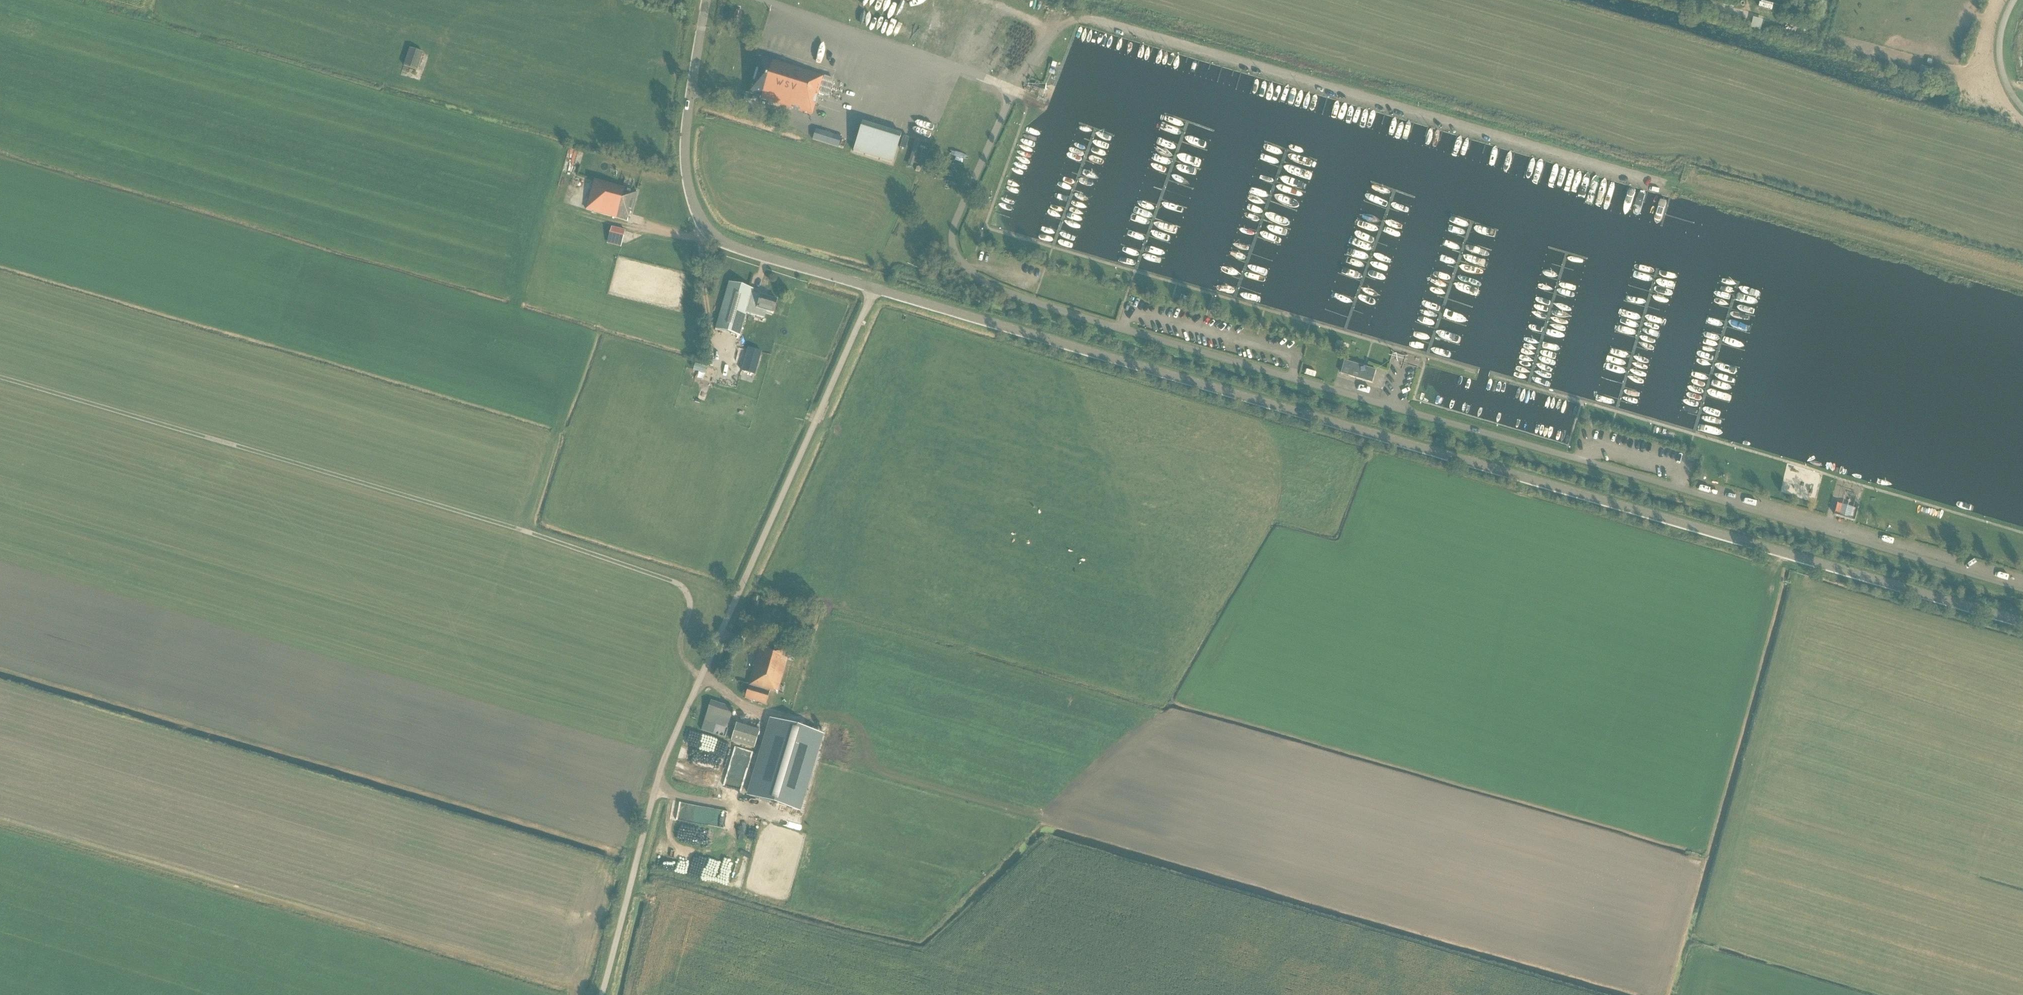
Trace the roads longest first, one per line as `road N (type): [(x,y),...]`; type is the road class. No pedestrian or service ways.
road 1 (tertiary): [(2022,623),(876,290)]
road 2 (unclassified): [(603,994),(661,770),(876,290)]
road 3 (tertiary): [(876,290),(741,250),(700,218),(690,190),(688,128),(709,0)]

